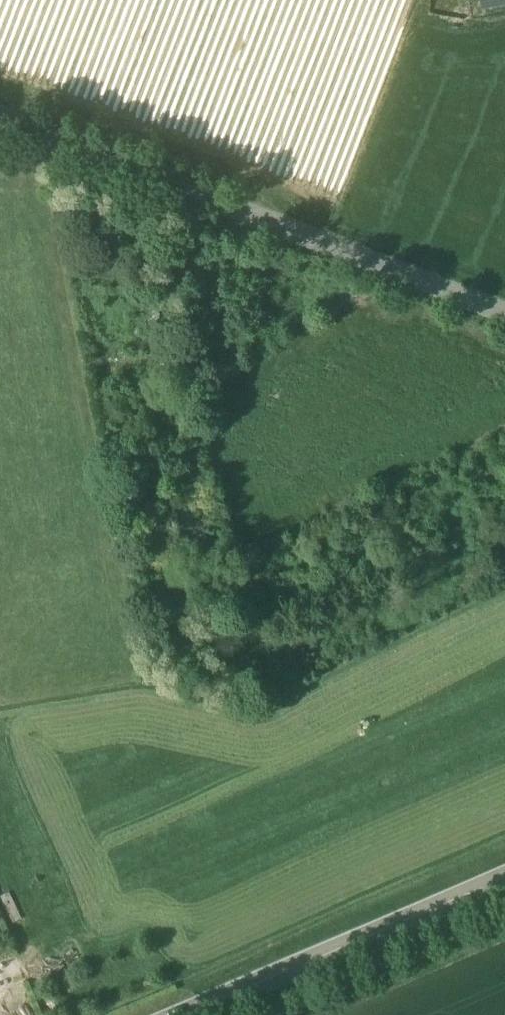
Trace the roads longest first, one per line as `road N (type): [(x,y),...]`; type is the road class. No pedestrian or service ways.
road 1 (tertiary): [(504,314),(0,120)]
road 2 (secondary): [(207,1014),(504,883)]

